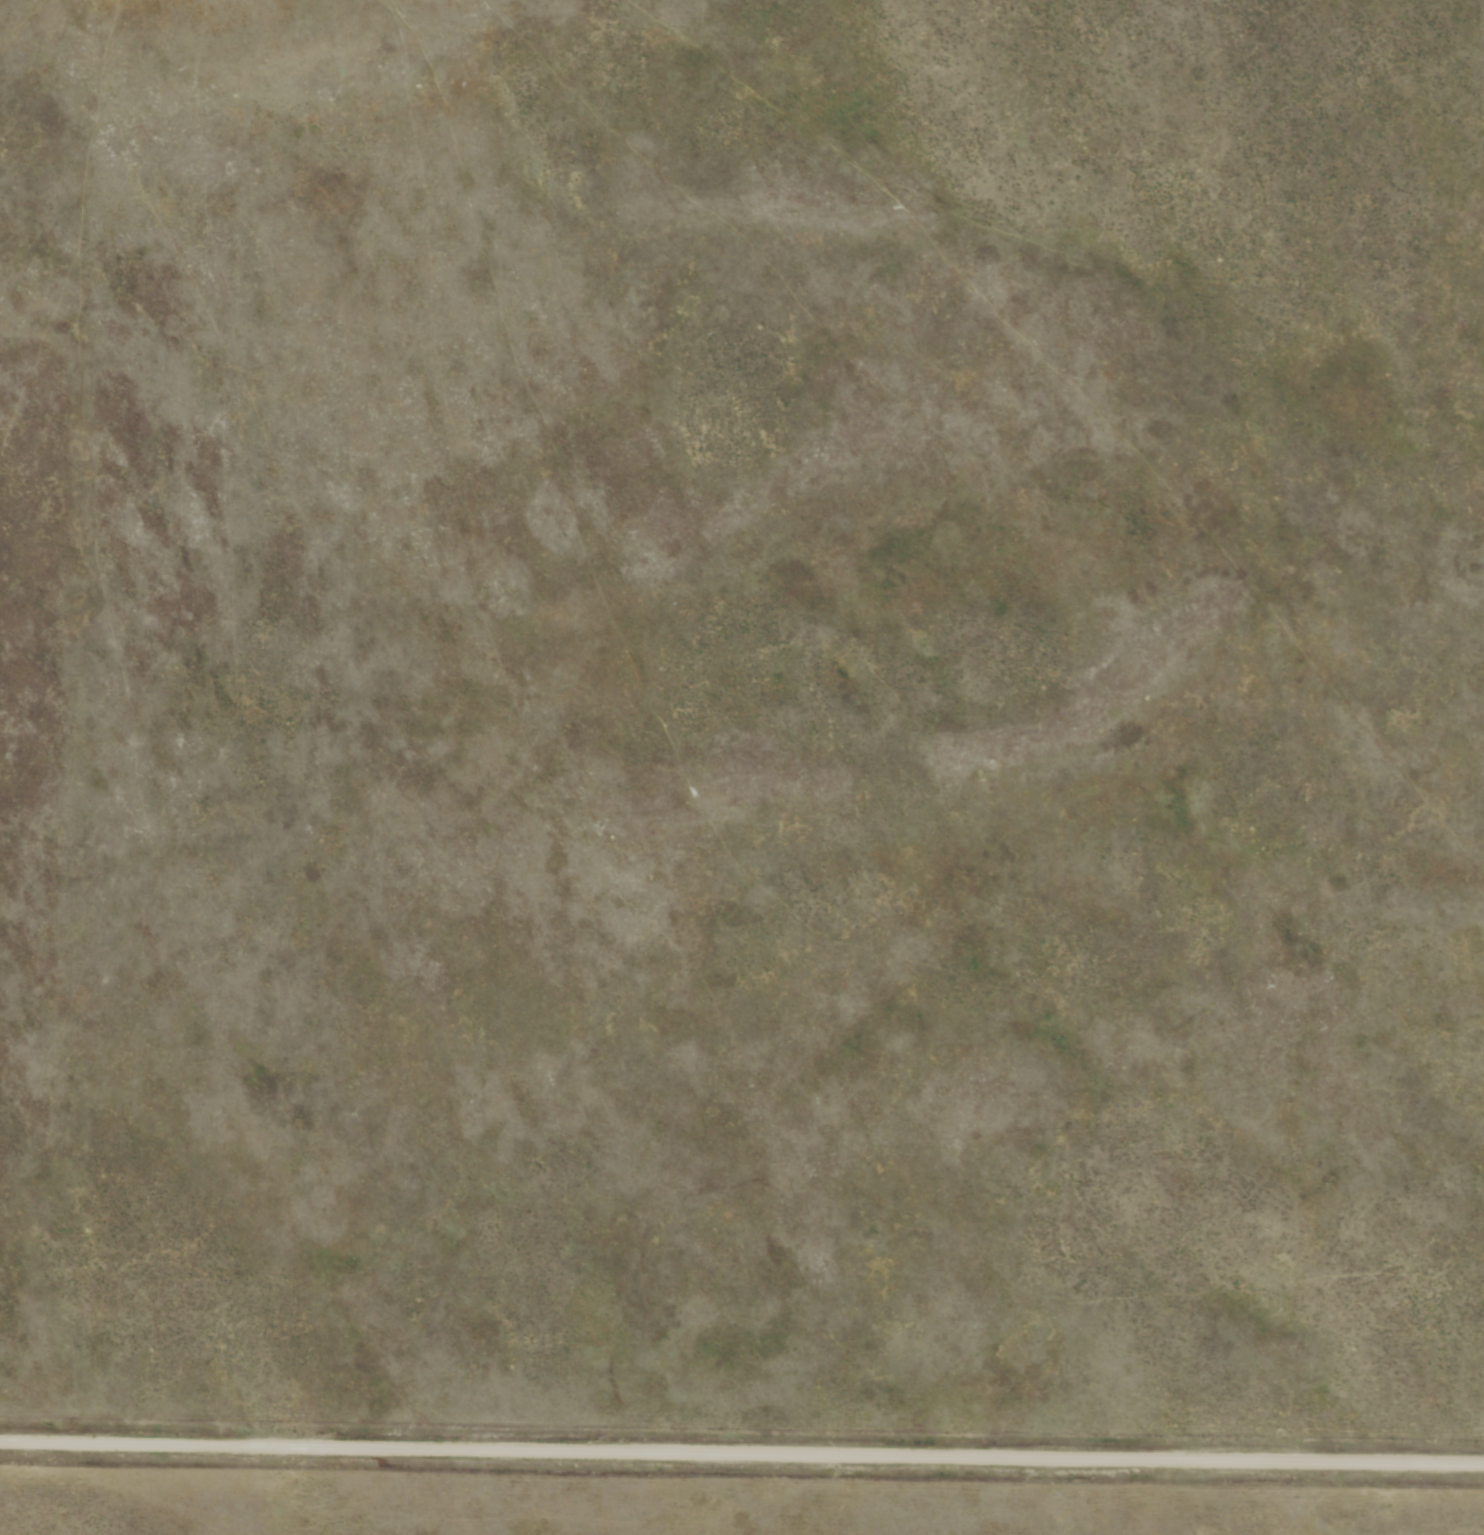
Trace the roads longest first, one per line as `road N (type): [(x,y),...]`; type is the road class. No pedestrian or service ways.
road 1 (tertiary): [(0,1441),(1483,1464)]

